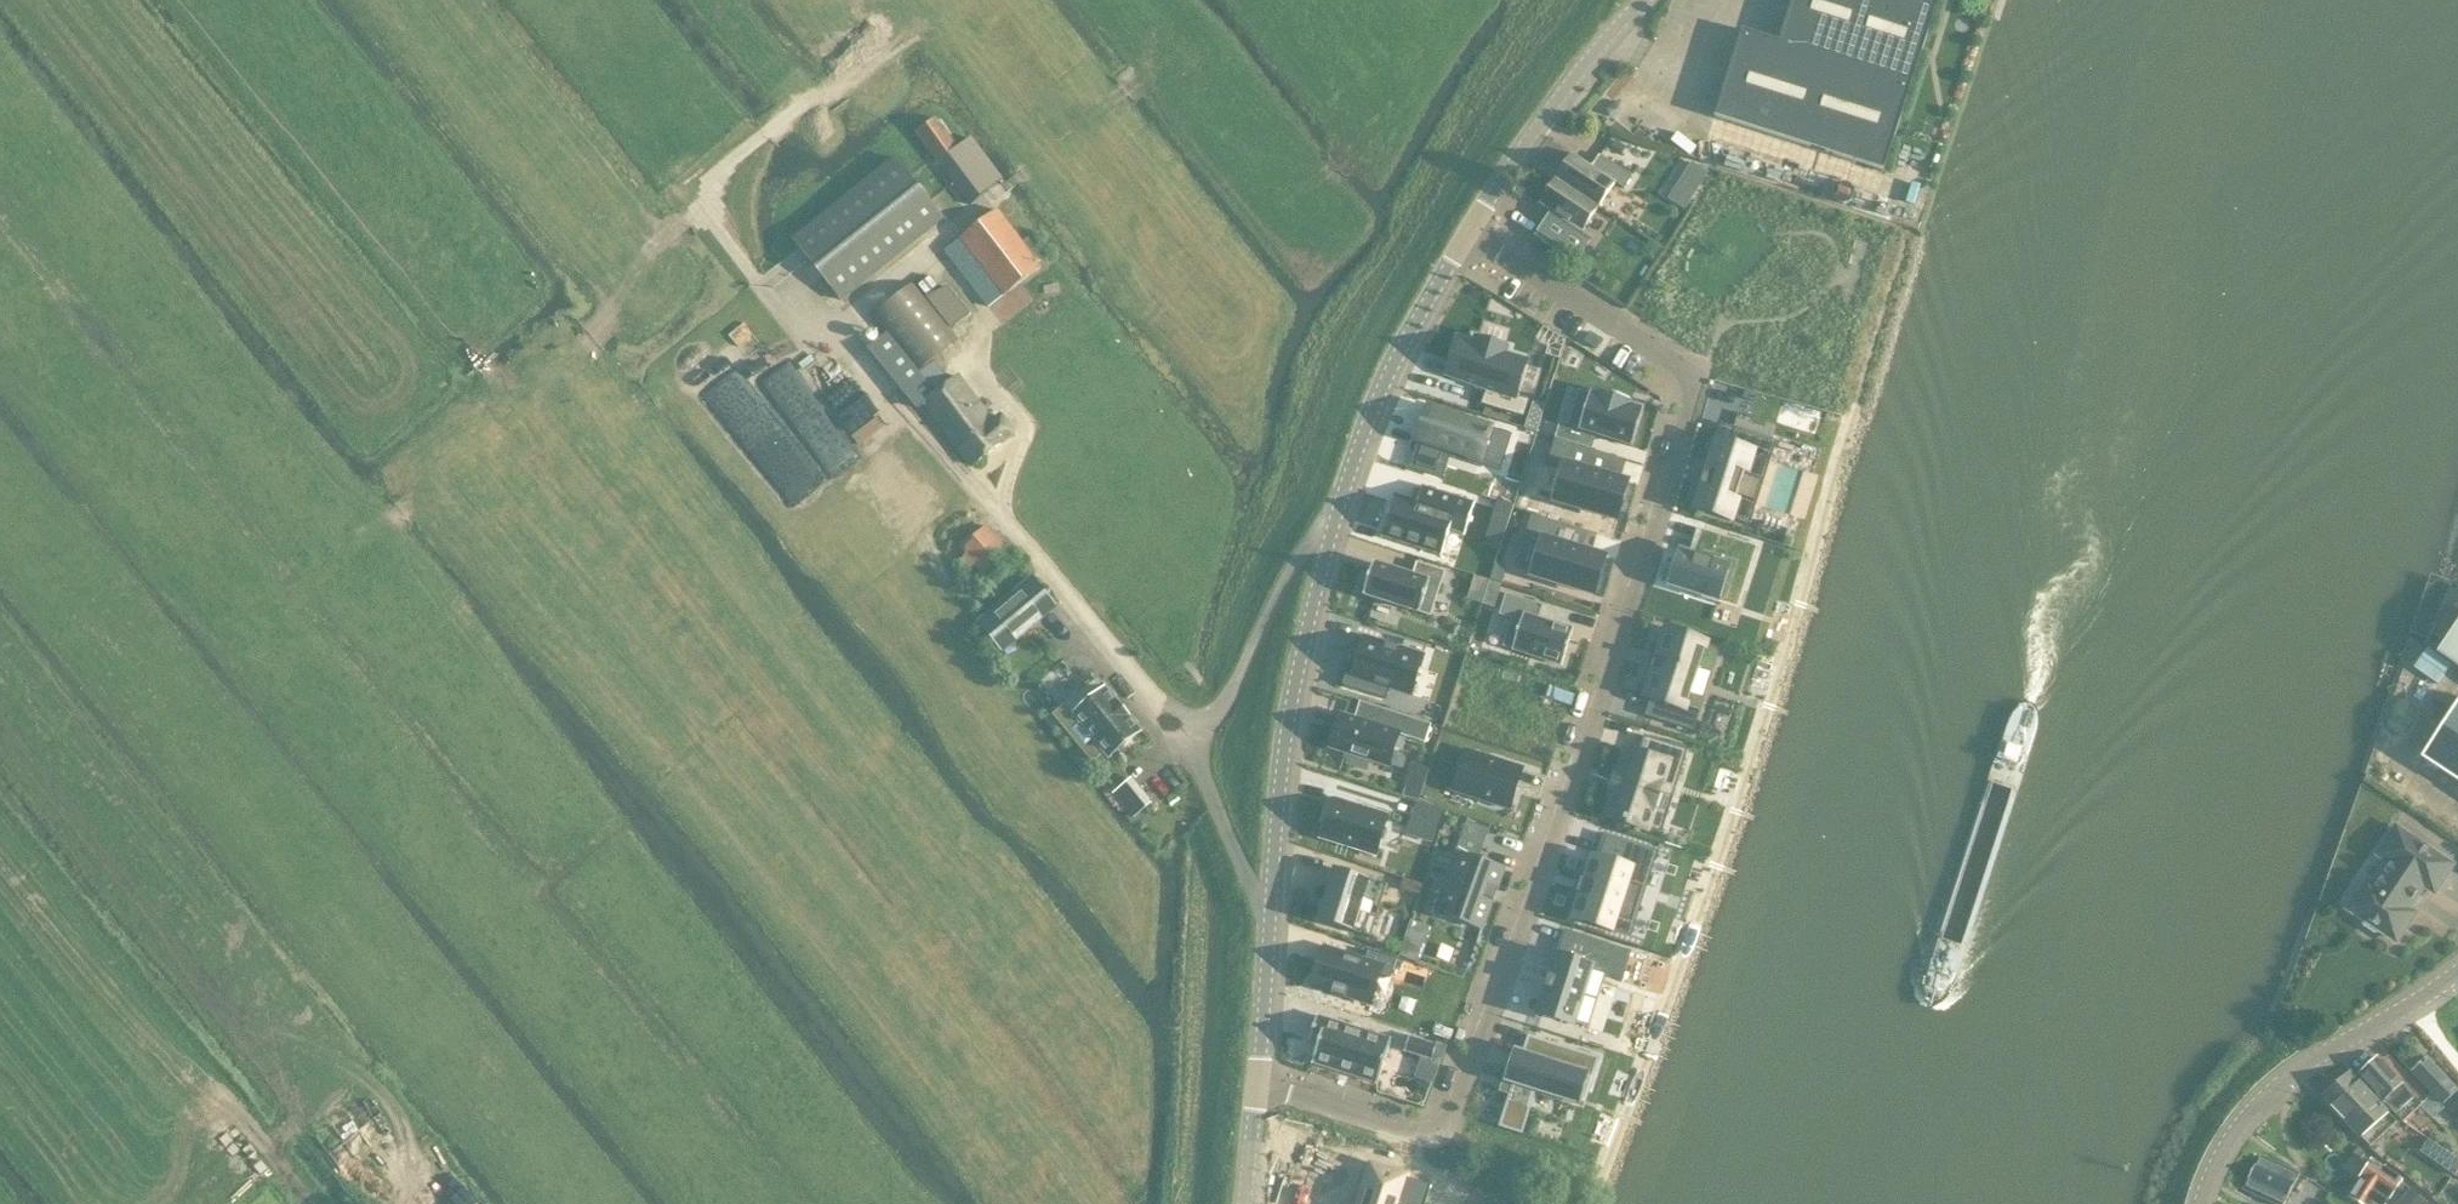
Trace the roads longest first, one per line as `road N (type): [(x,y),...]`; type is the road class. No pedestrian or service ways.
road 1 (residential): [(1468,235),(1685,373),(1693,391),(1575,779),(1445,1125),(1429,1133),(1257,1085)]
road 2 (tertiary): [(1257,1085),(1283,759),(1309,620),(1397,361),(1468,235)]
road 3 (tertiary): [(2202,1203),(2221,1158),(2290,1071),(2457,971)]
road 4 (tertiary): [(1468,235),(1545,118),(1644,0)]
road 5 (tertiary): [(1245,1203),(1257,1085)]

